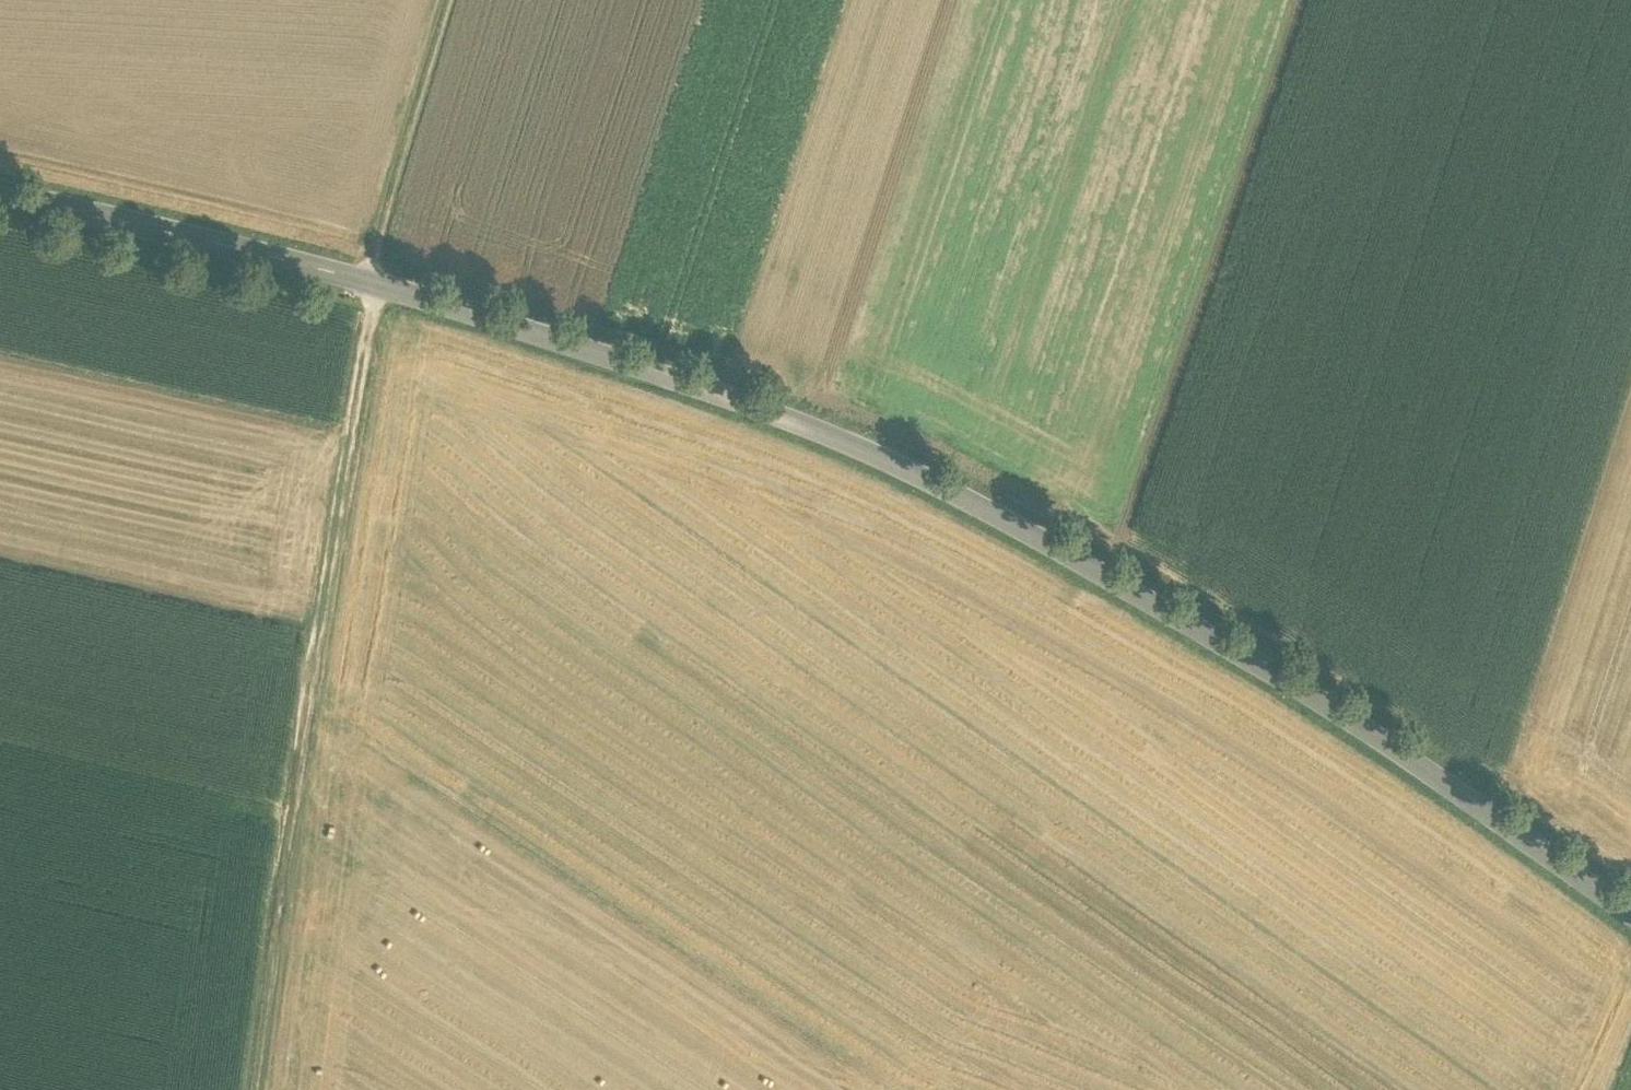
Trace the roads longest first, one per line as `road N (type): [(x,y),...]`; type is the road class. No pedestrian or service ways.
road 1 (tertiary): [(1630,913),(1343,715),(909,473),(789,421),(366,281),(0,196)]
road 2 (track): [(366,281),(253,1089)]
road 3 (track): [(366,281),(455,0)]

